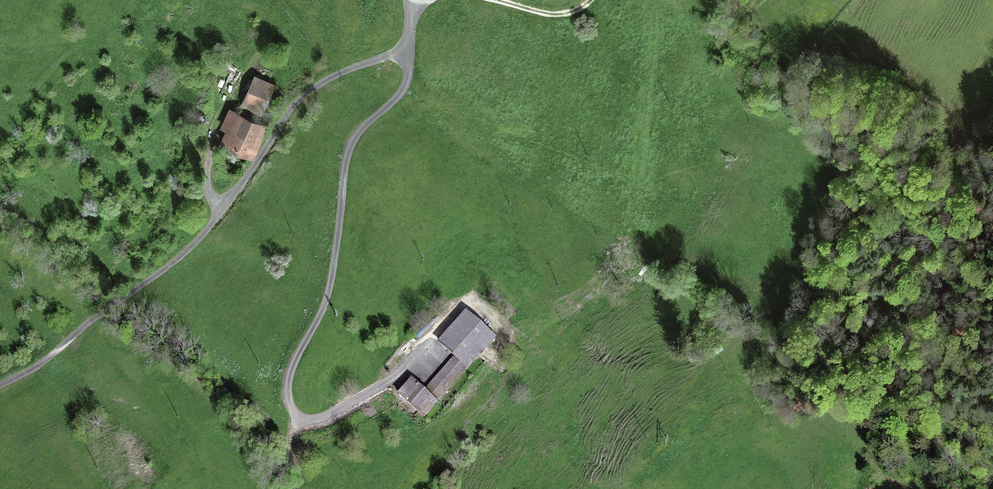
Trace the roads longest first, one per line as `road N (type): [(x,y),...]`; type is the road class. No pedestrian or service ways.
road 1 (track): [(992,48),(954,115),(948,228),(923,271),(919,320),(886,389),(876,455),(856,488)]
road 2 (track): [(859,0),(808,60),(811,76),(857,125),(867,158),(863,188),(803,349),(749,380)]
road 3 (unclassified): [(407,54),(402,91),(347,155),(330,288),(290,379),(297,416)]
road 4 (track): [(0,385),(161,271),(224,209)]
road 5 (track): [(392,377),(325,416),(297,416),(274,488)]

